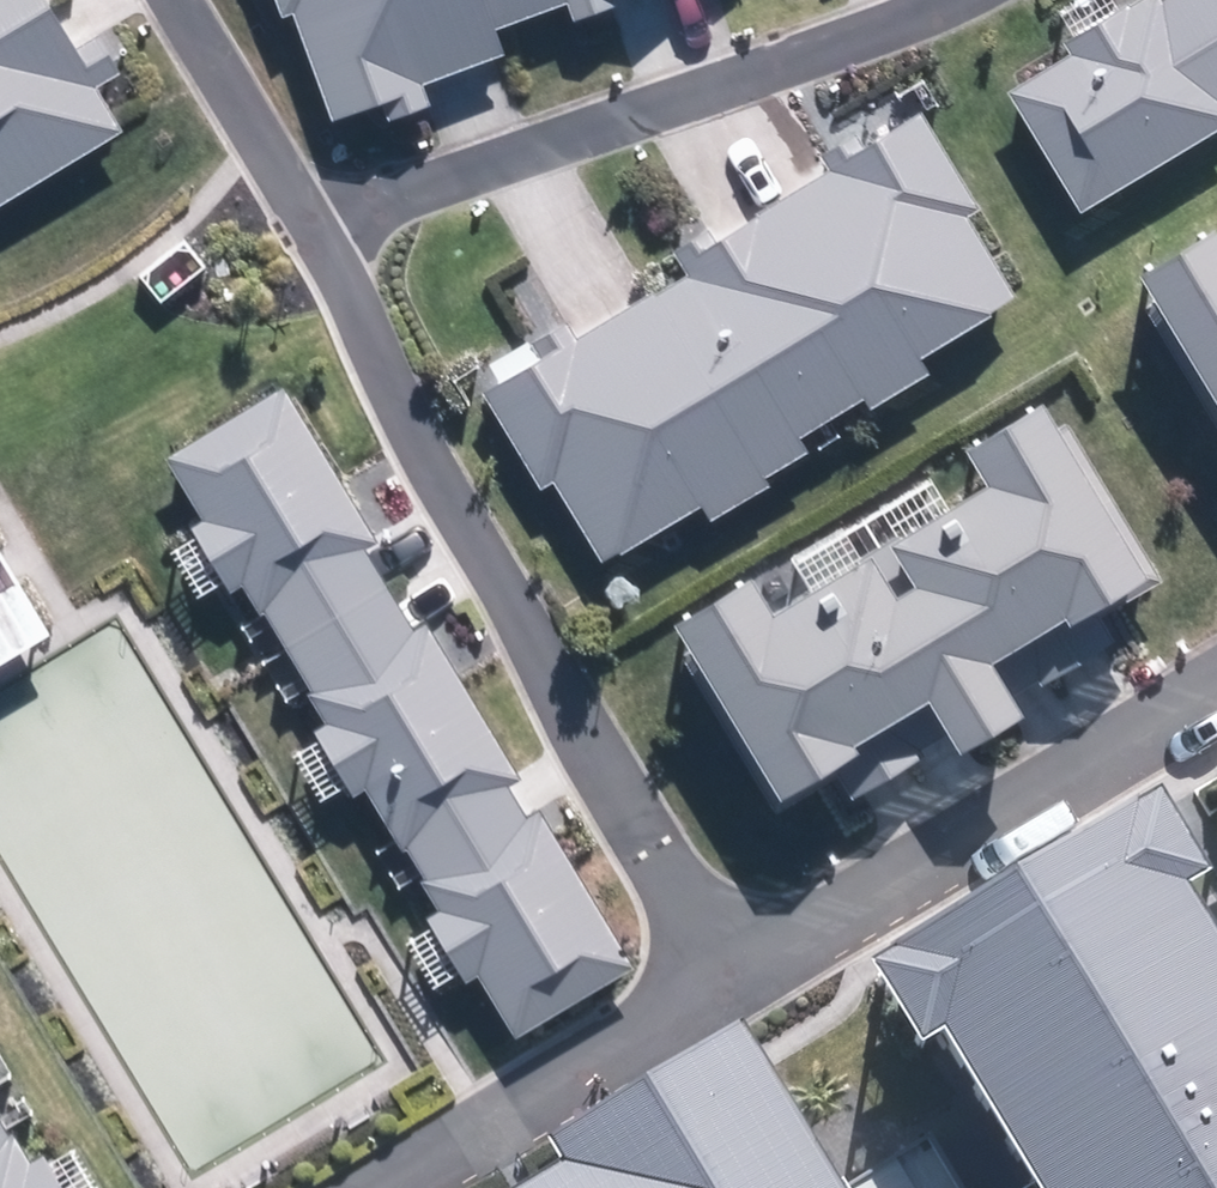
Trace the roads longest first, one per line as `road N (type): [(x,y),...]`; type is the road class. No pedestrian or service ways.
road 1 (residential): [(302,228),(709,985)]
road 2 (residential): [(302,228),(930,0)]
road 3 (residential): [(709,985),(1216,683)]
road 4 (residential): [(367,1187),(709,985)]
road 5 (residential): [(170,0),(302,228)]

